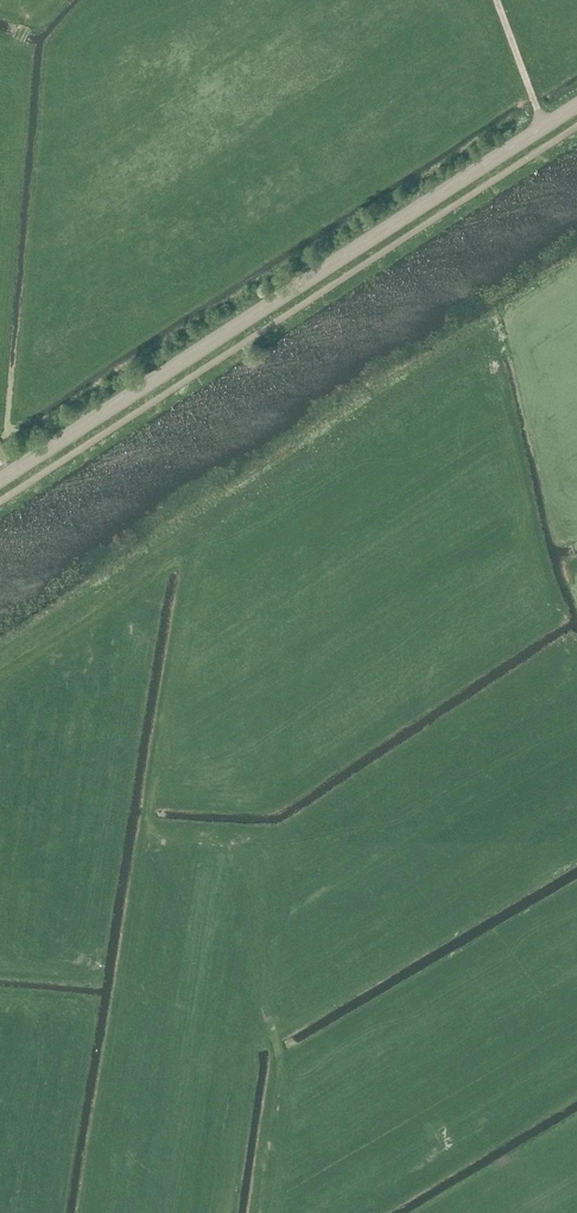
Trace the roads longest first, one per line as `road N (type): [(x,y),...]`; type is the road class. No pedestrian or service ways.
road 1 (secondary): [(0,480),(576,106)]

